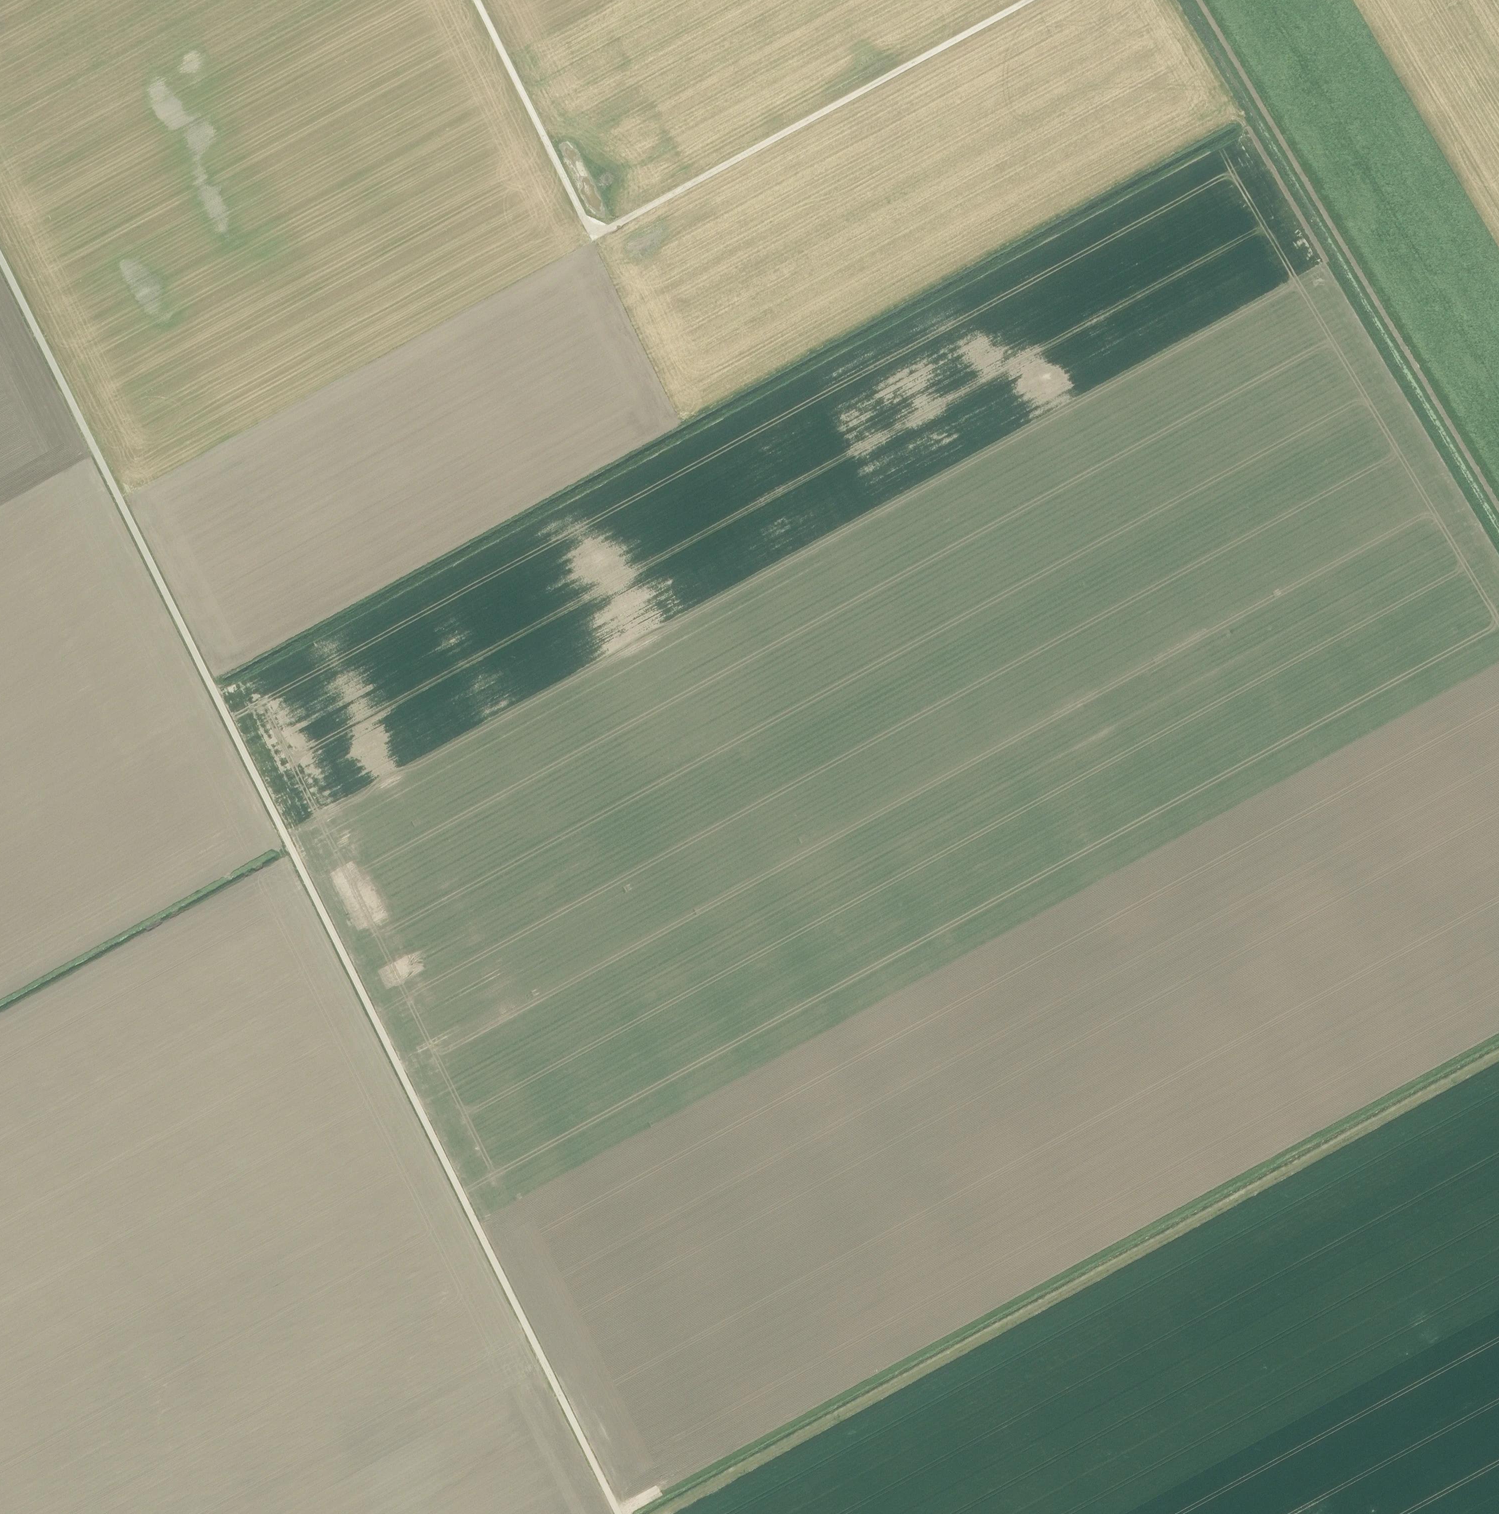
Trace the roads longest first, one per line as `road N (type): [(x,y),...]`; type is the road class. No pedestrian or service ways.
road 1 (unclassified): [(620,1513),(0,256)]

